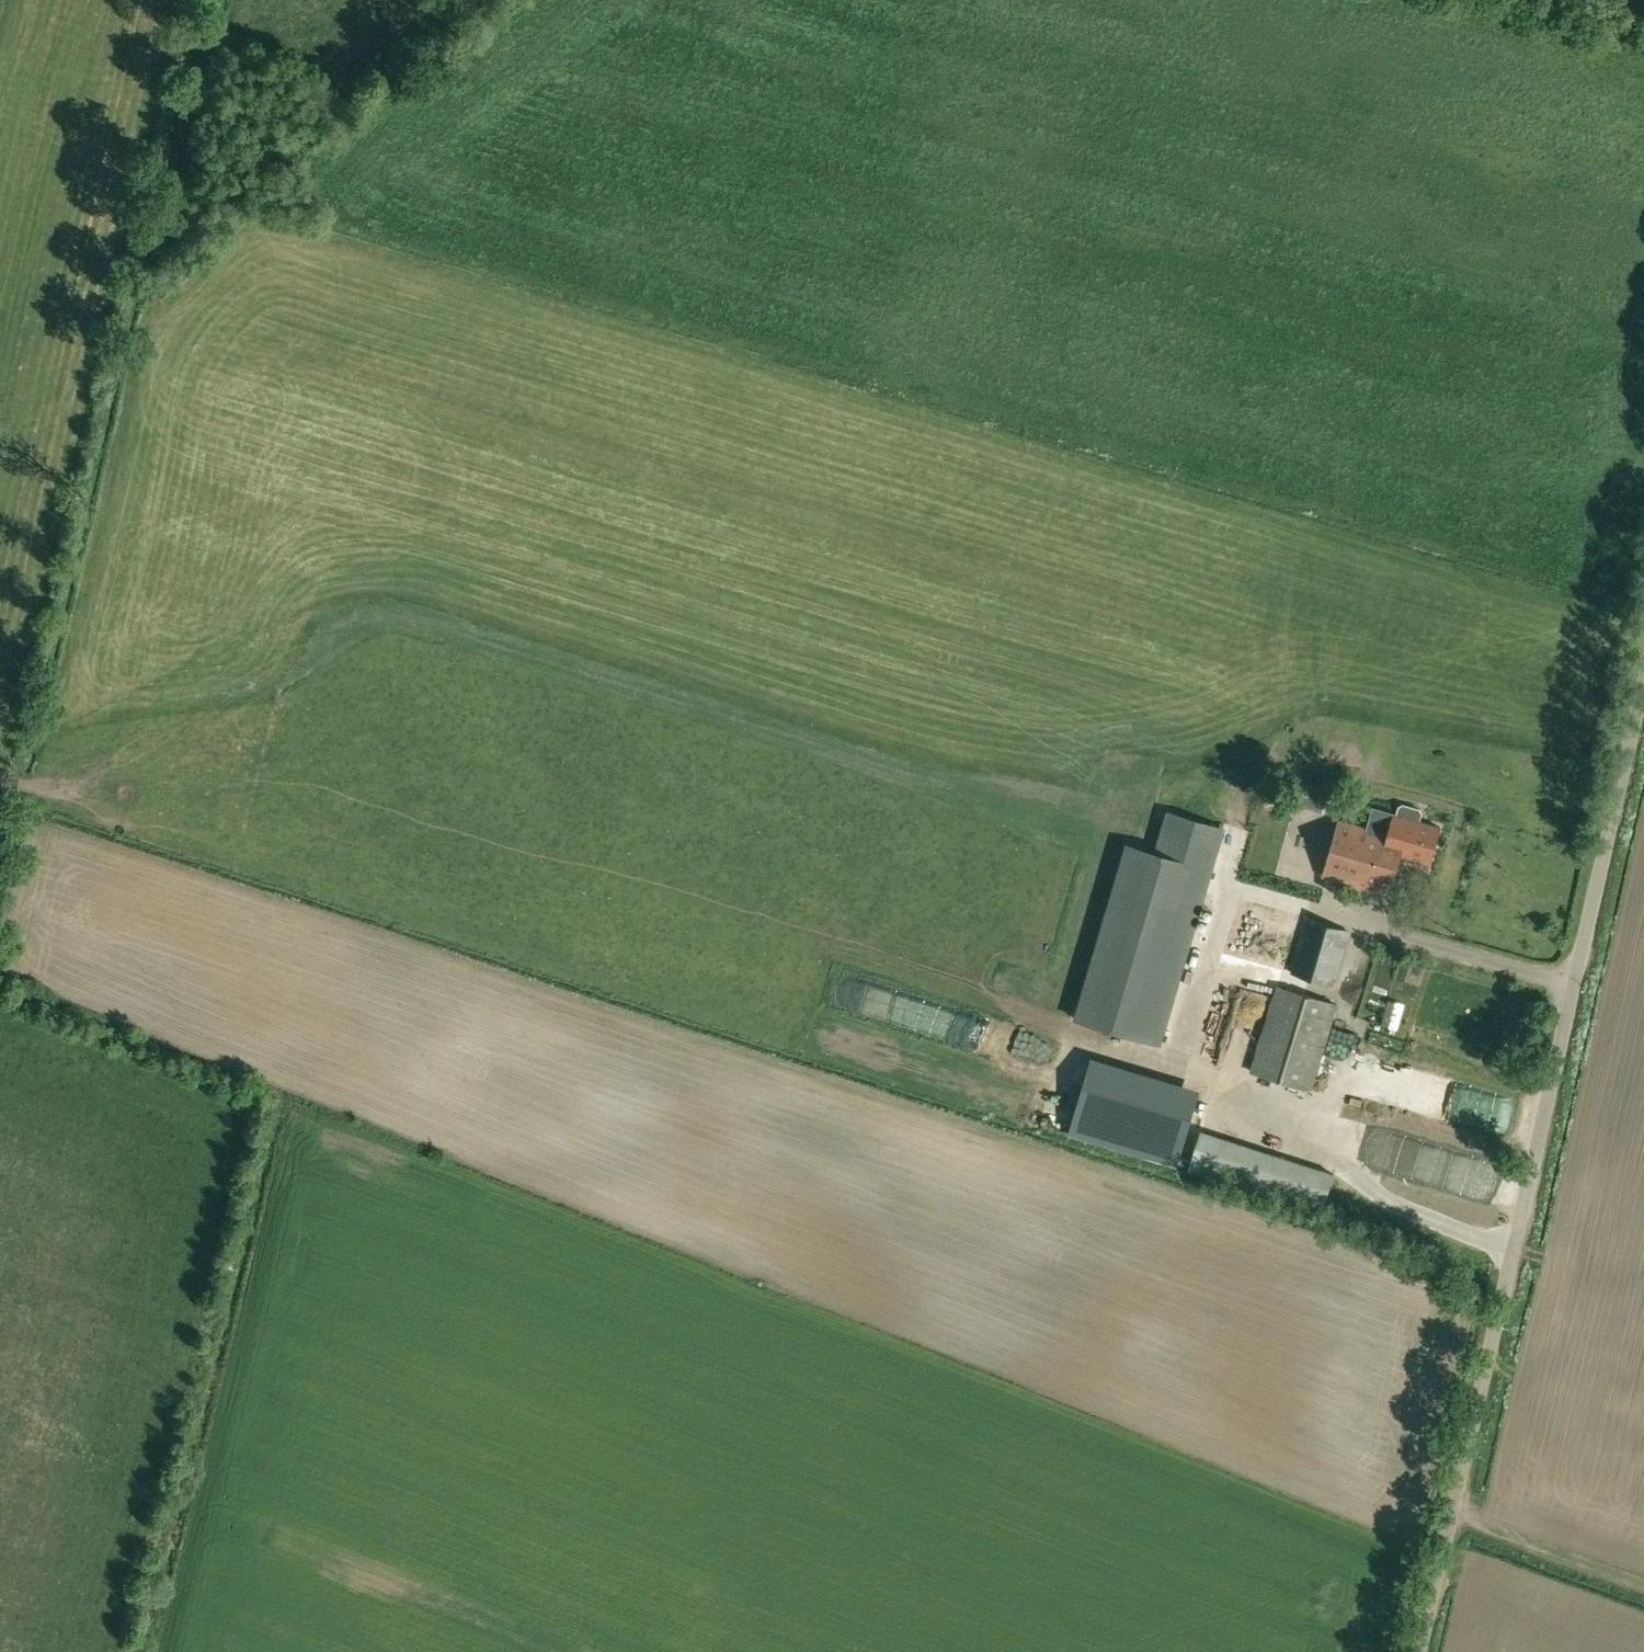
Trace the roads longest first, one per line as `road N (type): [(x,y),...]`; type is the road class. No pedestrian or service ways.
road 1 (unclassified): [(1420,1651),(1643,684)]

